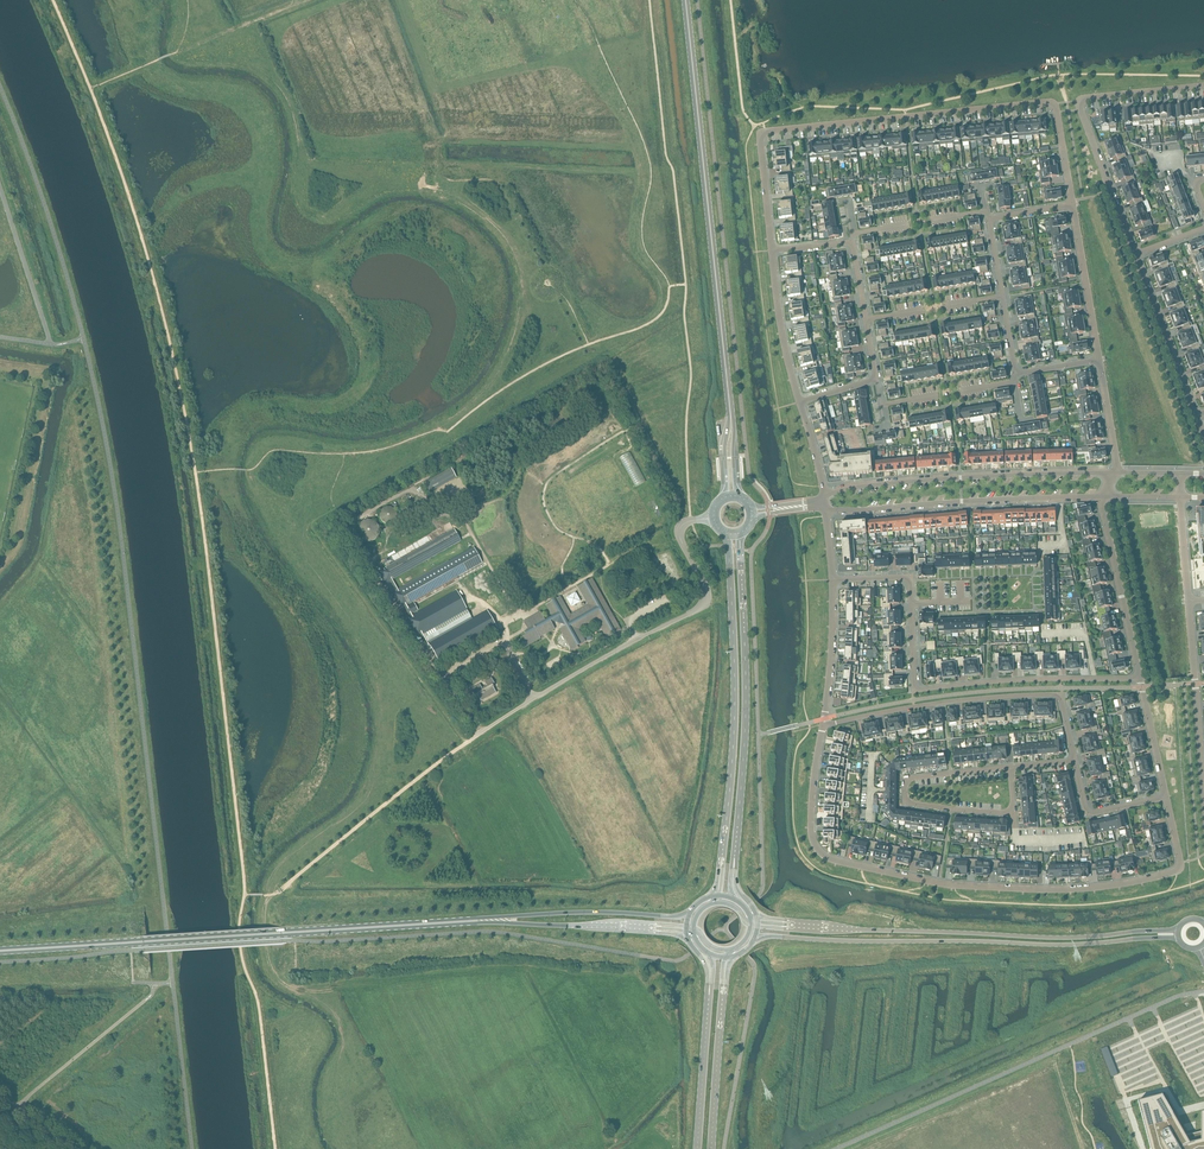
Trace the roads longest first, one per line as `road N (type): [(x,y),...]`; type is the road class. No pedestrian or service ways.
road 1 (residential): [(1166,798),(1181,862),(1176,872),(1072,889),(940,883),(831,859),(817,846),(812,803),(822,728)]
road 2 (residential): [(771,250),(760,143),(769,131),(1051,102),(1072,204)]
road 3 (tertiary): [(756,937),(1060,945),(1179,938)]
road 4 (secondary): [(731,406),(685,0)]
road 5 (tertiary): [(1179,931),(1060,937),(791,925)]
road 6 (secondary): [(727,534),(736,686),(722,860)]
road 7 (secondary): [(734,859),(744,729),(741,533)]
road 8 (track): [(599,552),(556,527),(544,488),(607,439),(644,423),(687,522)]
road 9 (residential): [(1140,678),(917,689),(912,603)]
road 10 (residential): [(1076,762),(1054,695),(918,706),(822,728)]
road 11 (unclassified): [(1115,472),(898,481),(823,496)]
road 12 (residential): [(1135,254),(1080,101),(1203,86)]
road 13 (tertiary): [(282,932),(0,950)]
road 14 (unclassified): [(826,509),(1101,497)]
road 15 (residential): [(1010,767),(914,778),(905,796),(914,804),(1014,813)]
road 16 (tertiary): [(689,915),(573,912),(466,921)]
road 17 (residential): [(0,337),(49,339),(0,184)]
road 18 (tertiary): [(466,921),(653,928)]
road 19 (residential): [(1101,497),(1140,678)]
road 20 (residential): [(1188,601),(1203,785)]
road 21 (tertiary): [(282,932),(466,921)]
road 22 (unclassified): [(647,634),(703,604),(705,586),(679,531),(714,517)]
road 23 (residential): [(1195,415),(1135,254)]
road 24 (residential): [(1099,360),(1072,204)]
road 25 (residential): [(800,403),(771,250)]
road 26 (secondary): [(709,996),(698,1148)]
road 27 (secondary): [(712,1148),(723,998)]
road 28 (residential): [(822,728),(834,580)]
road 29 (residential): [(1166,798),(1087,812),(1076,762)]
road 30 (residential): [(1140,678),(1166,798)]

